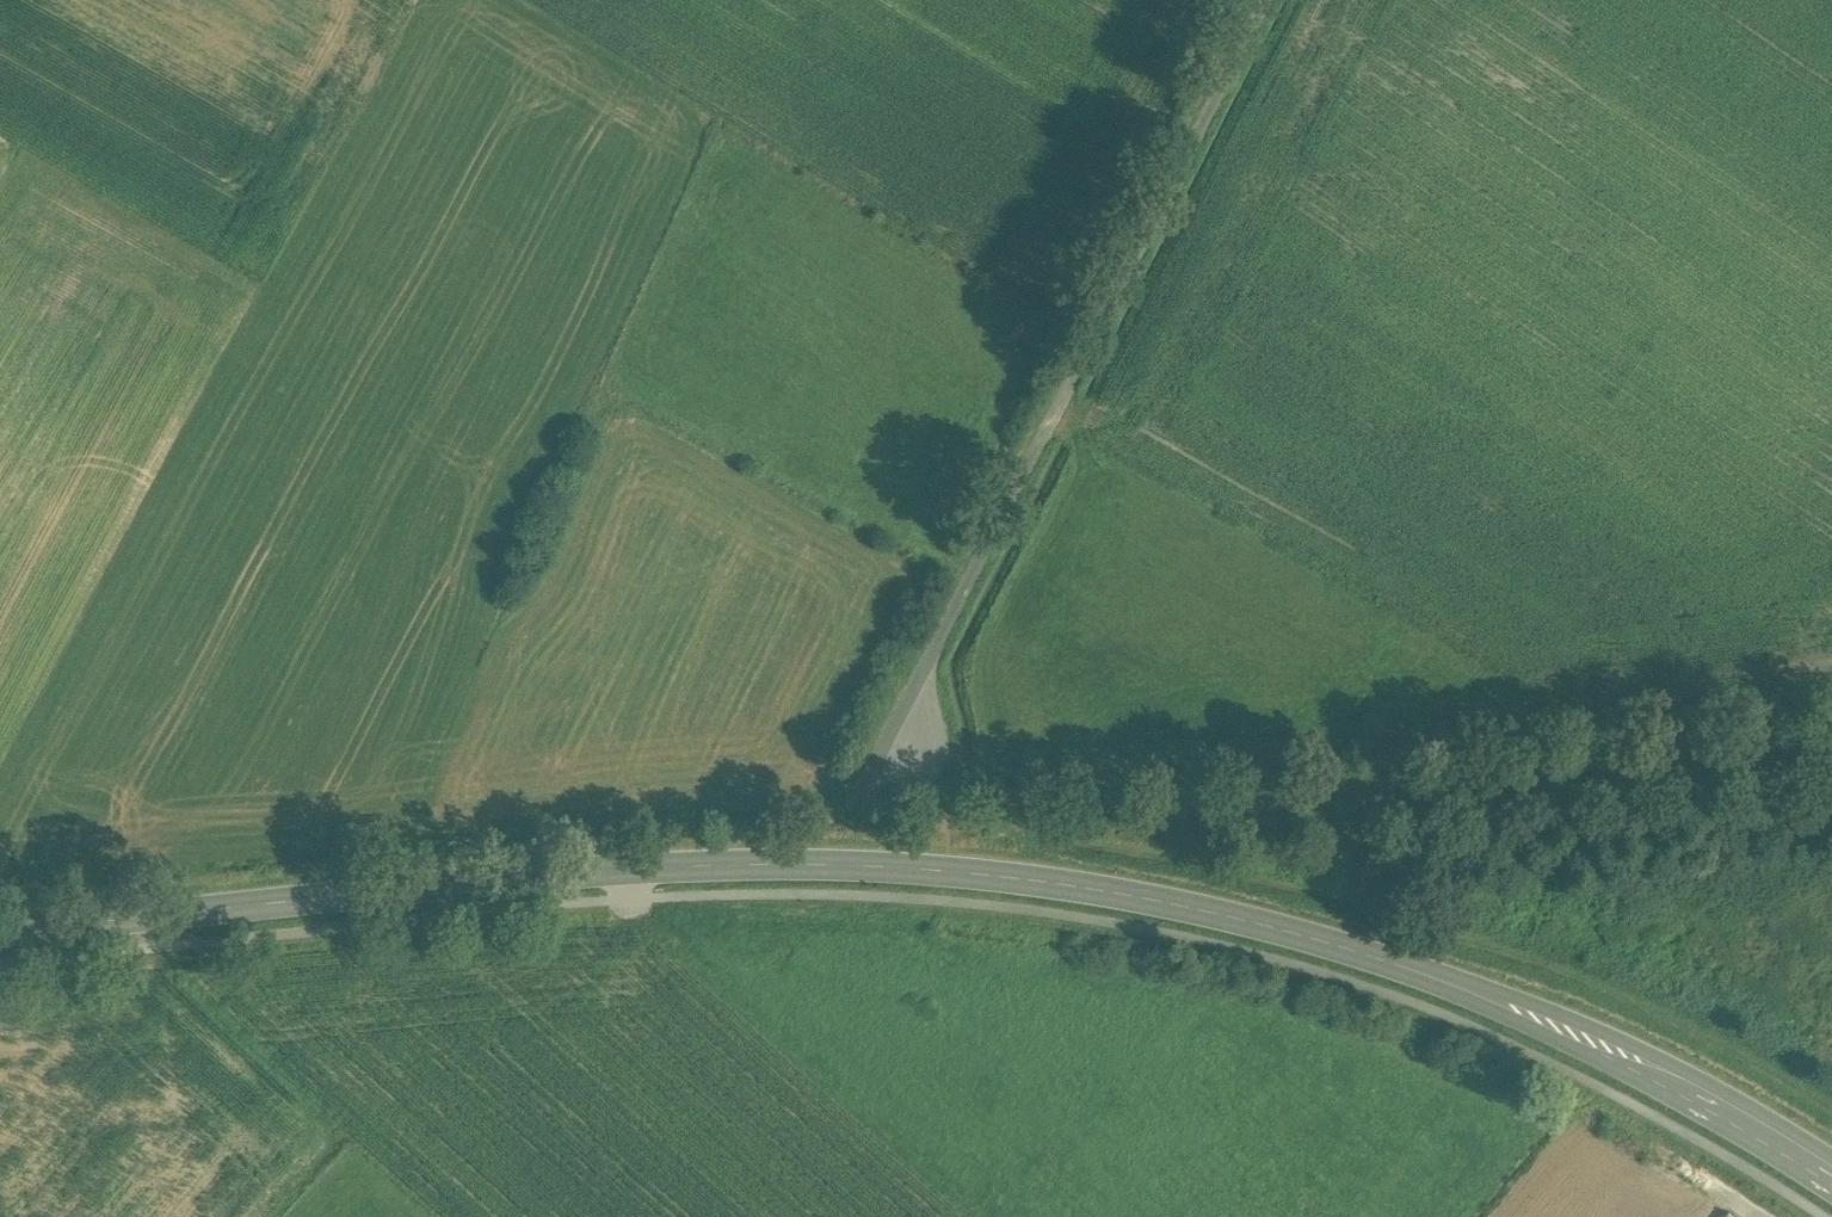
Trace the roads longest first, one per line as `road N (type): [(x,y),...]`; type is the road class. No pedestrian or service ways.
road 1 (secondary): [(1831,1176),(1631,1061),(1495,999),(1331,942),(1181,902),(1032,876),(883,865),(627,868),(0,934)]
road 2 (track): [(1257,0),(911,685),(908,754)]

